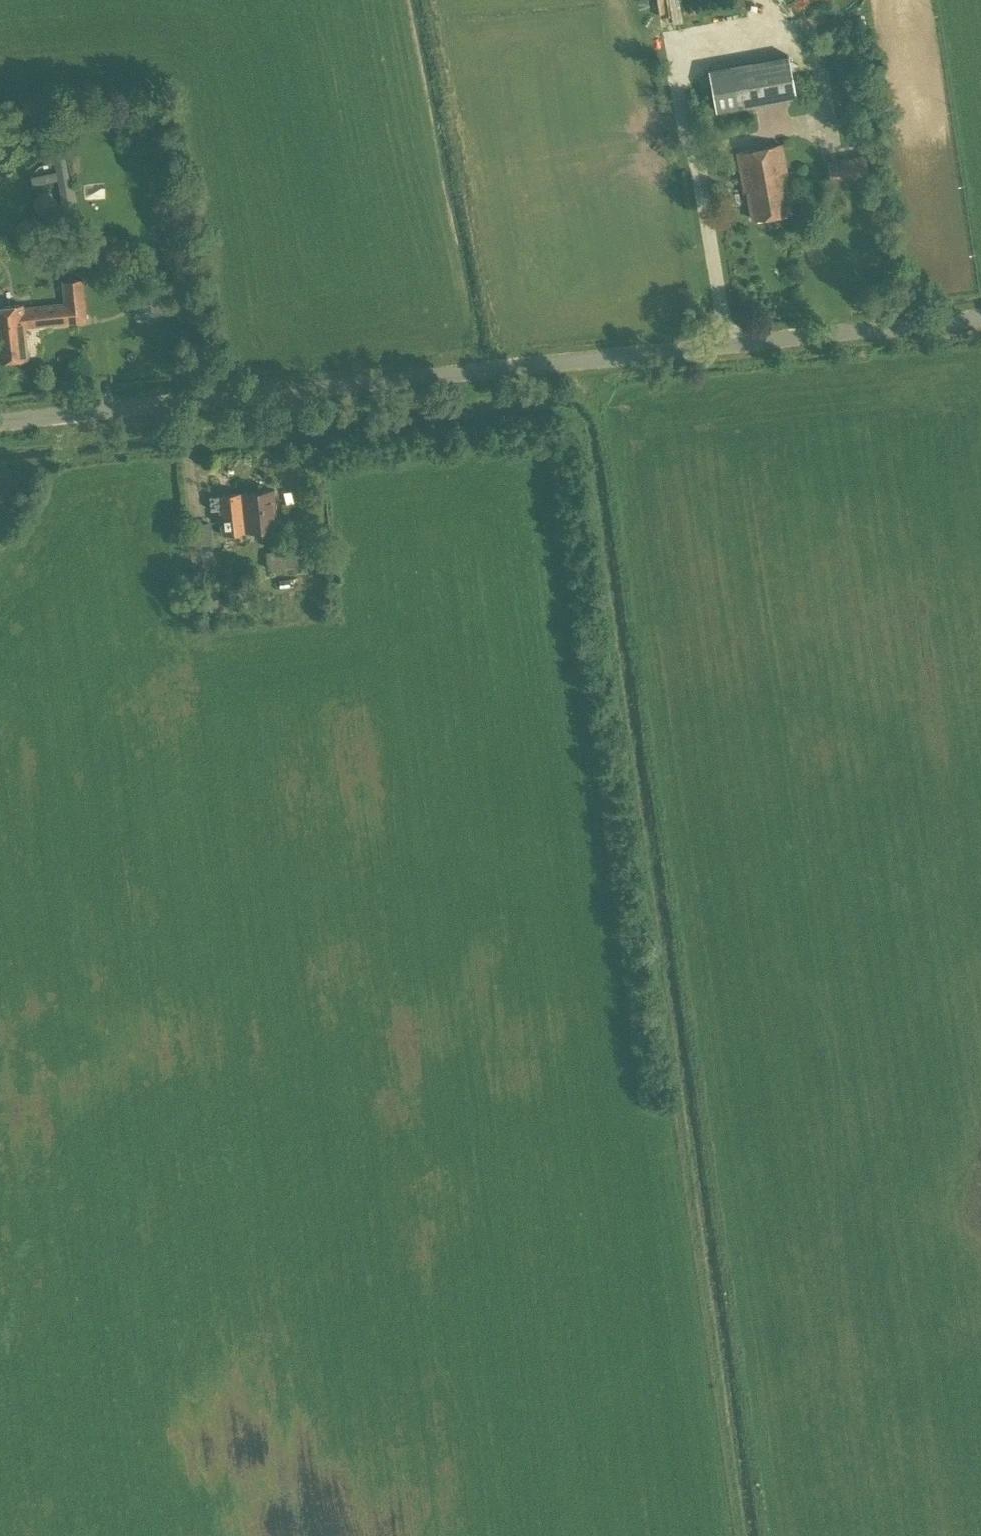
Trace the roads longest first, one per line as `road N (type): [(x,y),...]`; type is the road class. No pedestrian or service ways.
road 1 (unclassified): [(0,426),(980,321)]

